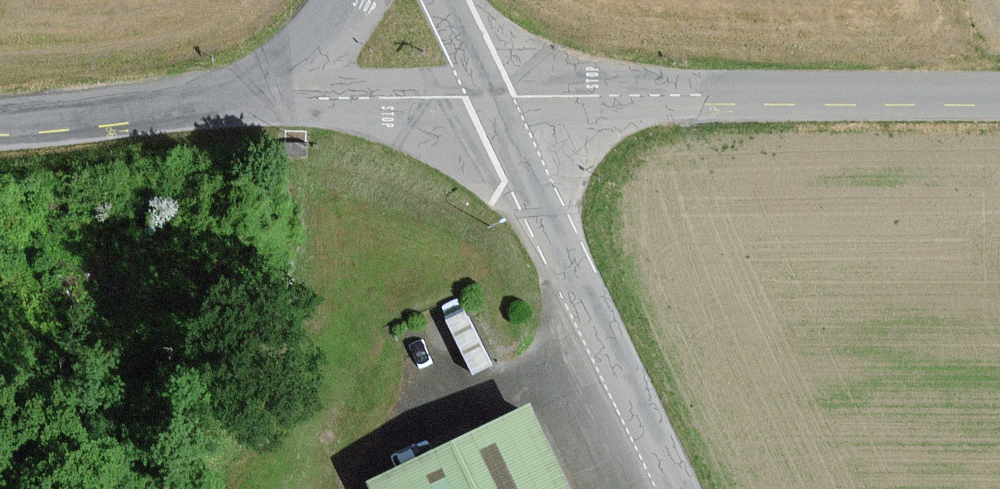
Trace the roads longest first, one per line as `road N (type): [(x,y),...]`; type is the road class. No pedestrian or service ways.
road 1 (unclassified): [(999,91),(493,96)]
road 2 (unclassified): [(493,96),(682,488)]
road 3 (unclassified): [(493,96),(246,98)]
road 4 (unclassified): [(246,98),(0,120)]
road 5 (residential): [(353,0),(307,54),(246,98)]

